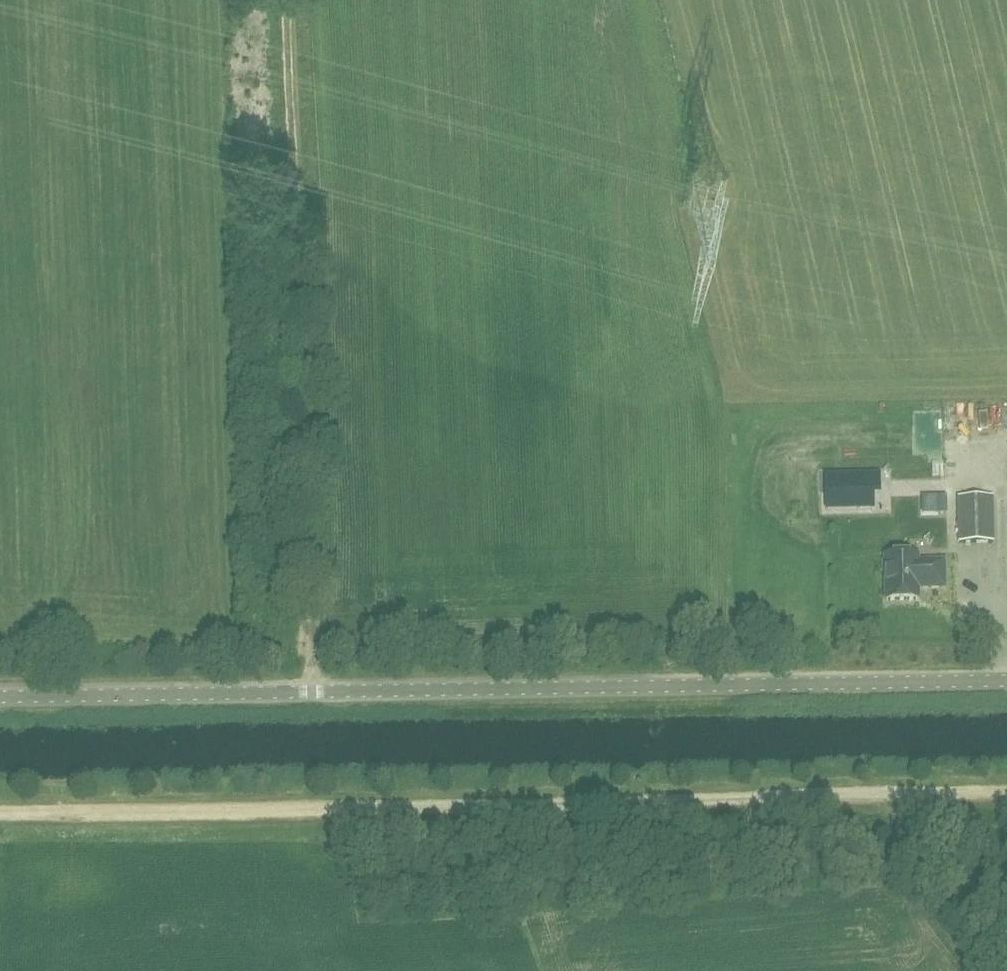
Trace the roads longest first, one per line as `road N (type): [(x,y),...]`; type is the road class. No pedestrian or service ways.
road 1 (track): [(0,813),(1006,792)]
road 2 (tertiary): [(0,696),(1006,680)]
road 3 (track): [(287,0),(312,692)]

